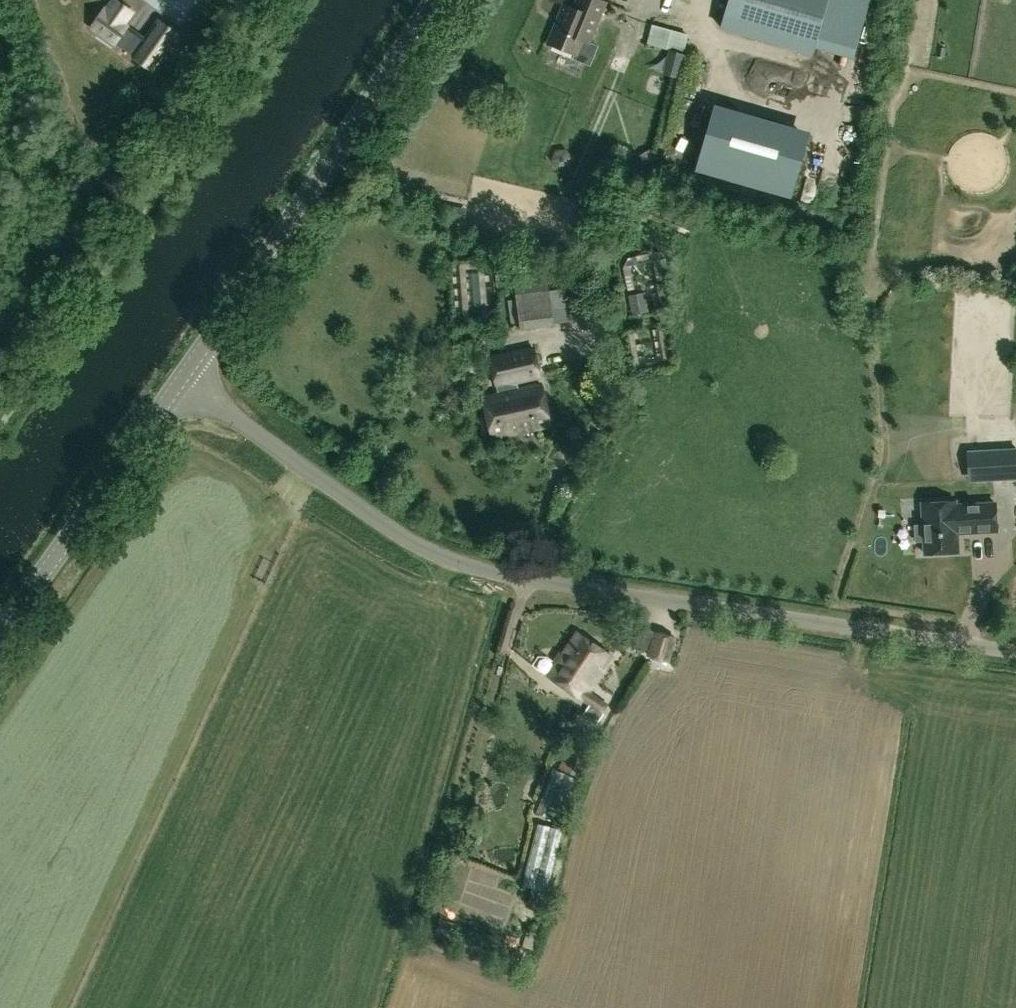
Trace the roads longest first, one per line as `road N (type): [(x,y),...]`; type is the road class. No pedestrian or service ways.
road 1 (unclassified): [(1015,650),(474,566),(387,527),(185,373)]
road 2 (tertiary): [(185,373),(435,0)]
road 3 (tertiary): [(0,634),(185,373)]

